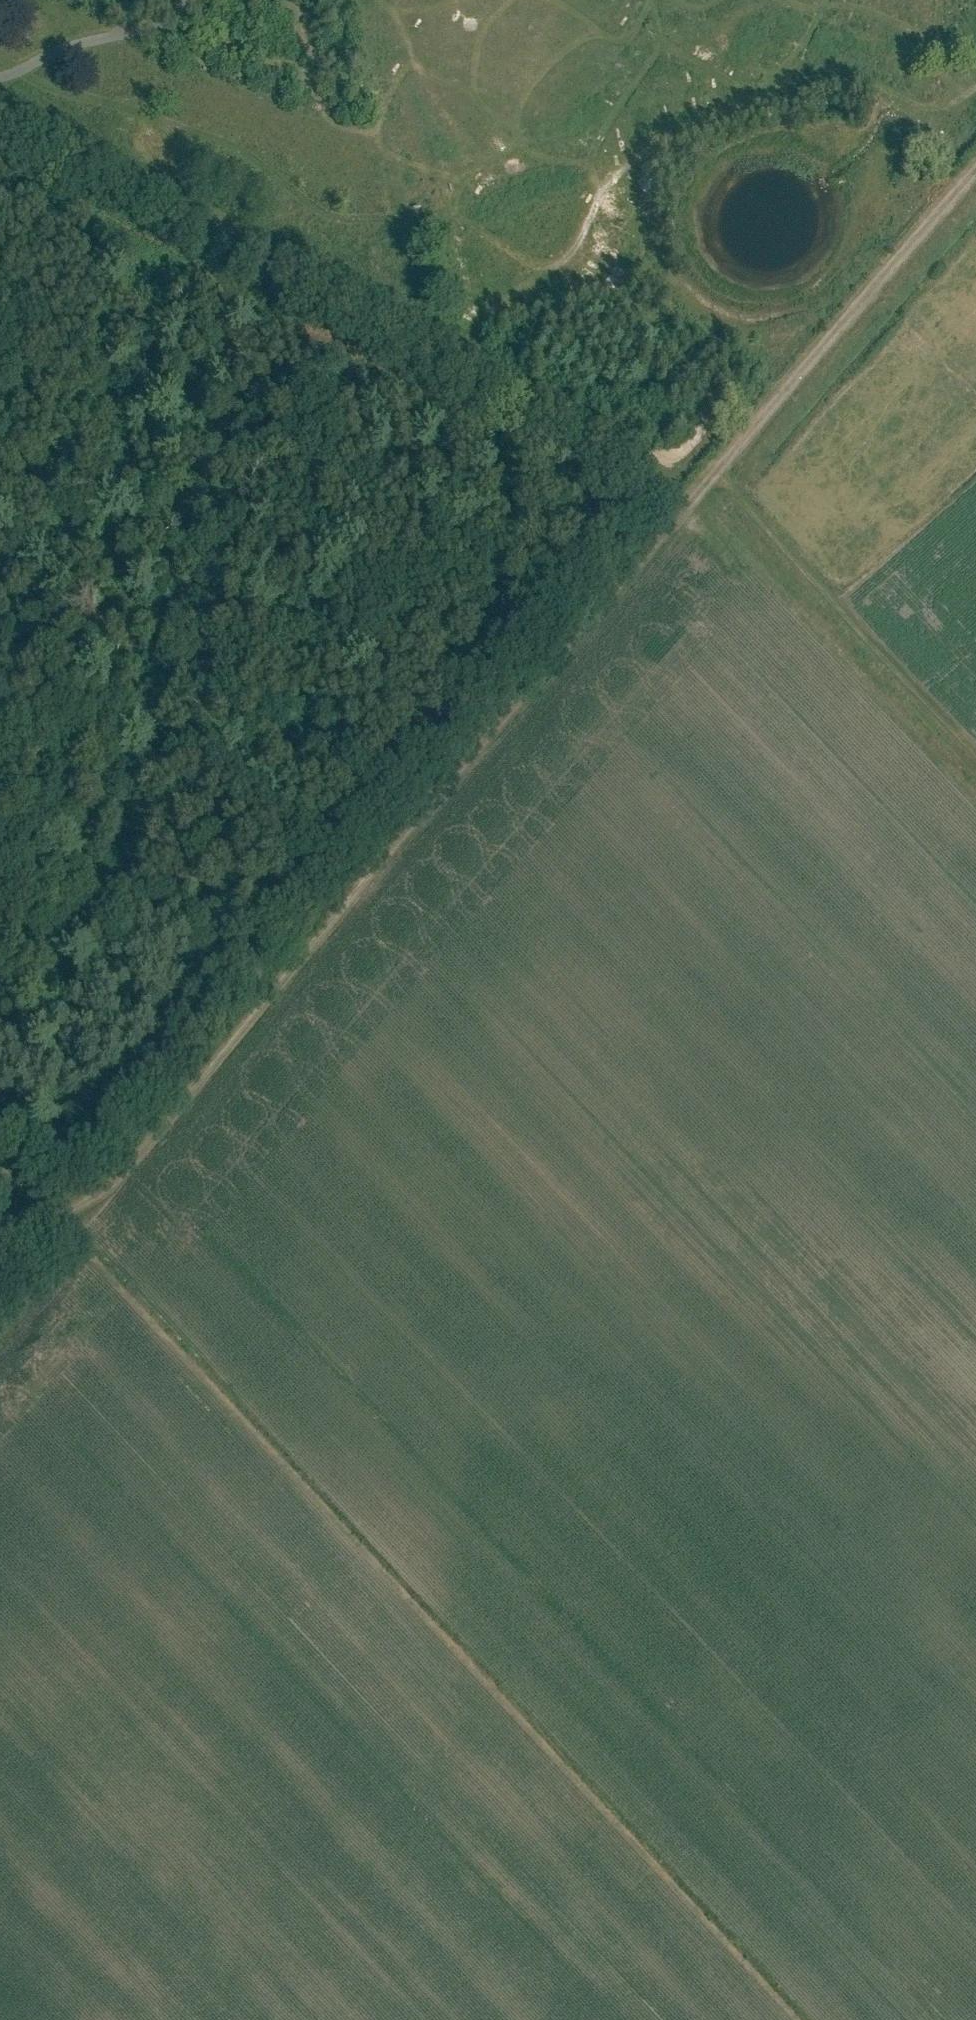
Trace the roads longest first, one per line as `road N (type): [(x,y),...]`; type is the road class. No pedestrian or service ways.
road 1 (track): [(975,165),(609,599),(333,908),(242,1032),(98,1200),(52,1211)]
road 2 (track): [(975,747),(718,469)]

